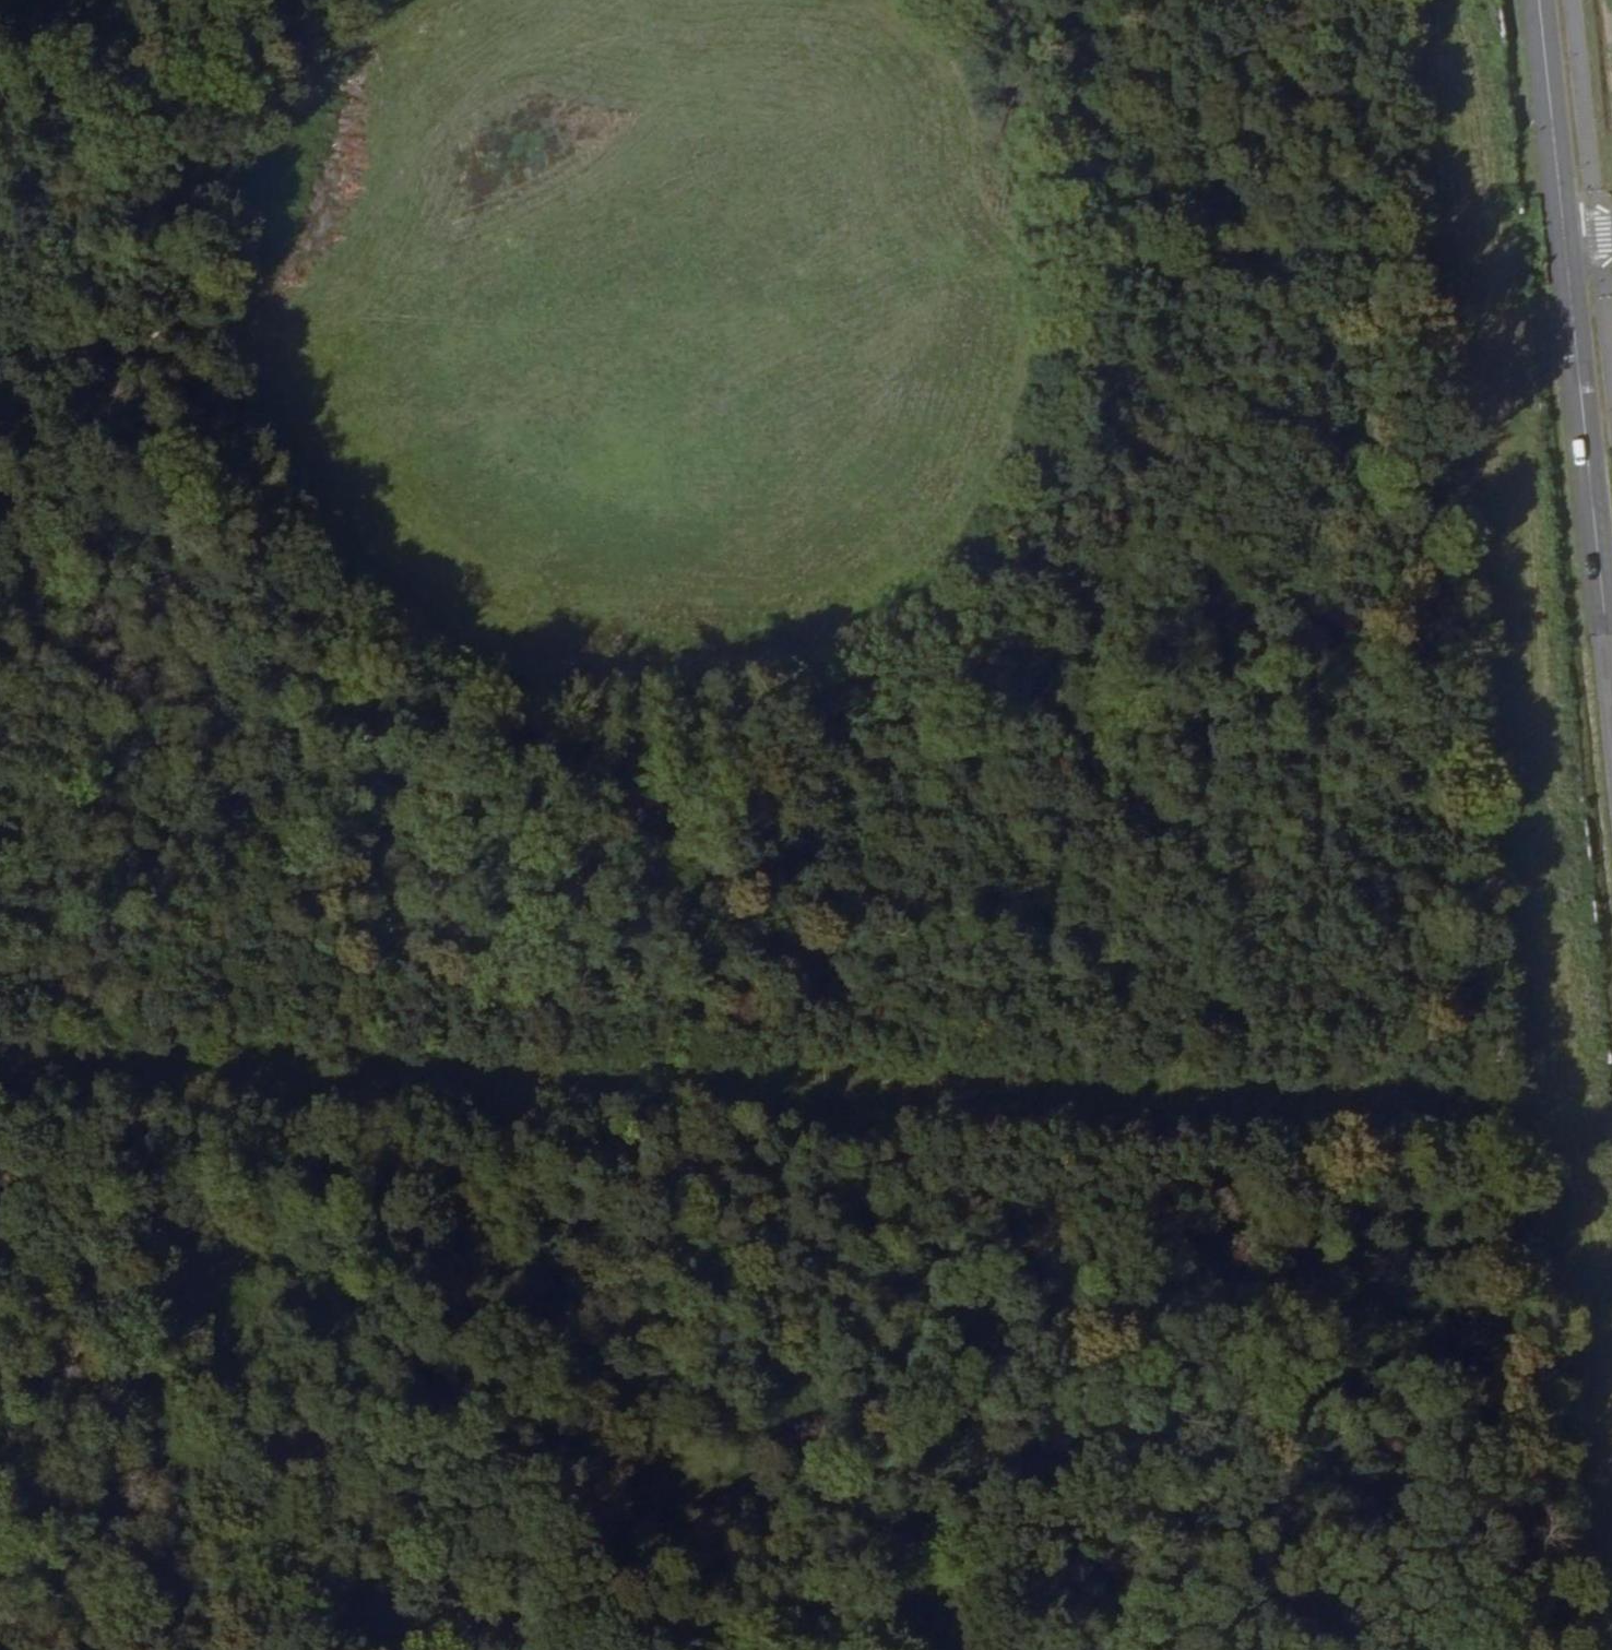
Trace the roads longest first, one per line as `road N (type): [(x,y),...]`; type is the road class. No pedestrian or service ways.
road 1 (secondary): [(1565,238),(1611,681)]
road 2 (secondary): [(1565,238),(1540,0)]

